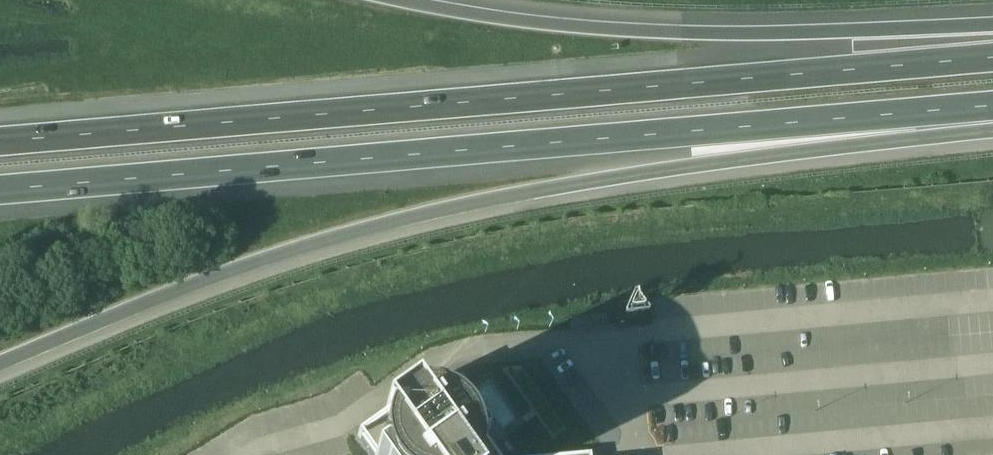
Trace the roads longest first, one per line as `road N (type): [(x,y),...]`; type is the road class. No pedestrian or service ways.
road 1 (motorway): [(0,363),(271,257),(476,201),(992,117)]
road 2 (motorway): [(0,190),(992,105)]
road 3 (motorway): [(992,57),(0,142)]
road 4 (motorway): [(992,33),(709,34),(505,25),(386,0)]

